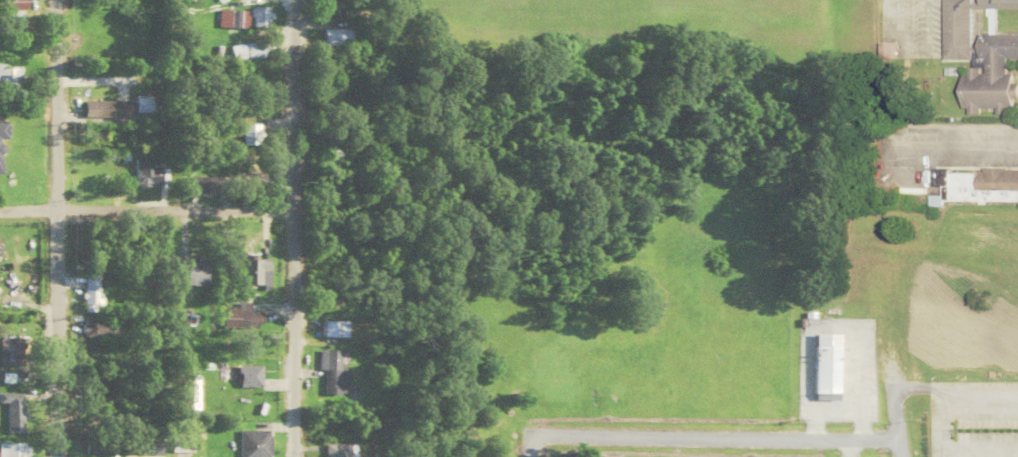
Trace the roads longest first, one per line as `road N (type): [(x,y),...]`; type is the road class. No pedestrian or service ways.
road 1 (residential): [(291,456),(293,0)]
road 2 (residential): [(54,456),(55,0)]
road 3 (residential): [(0,208),(293,206)]

